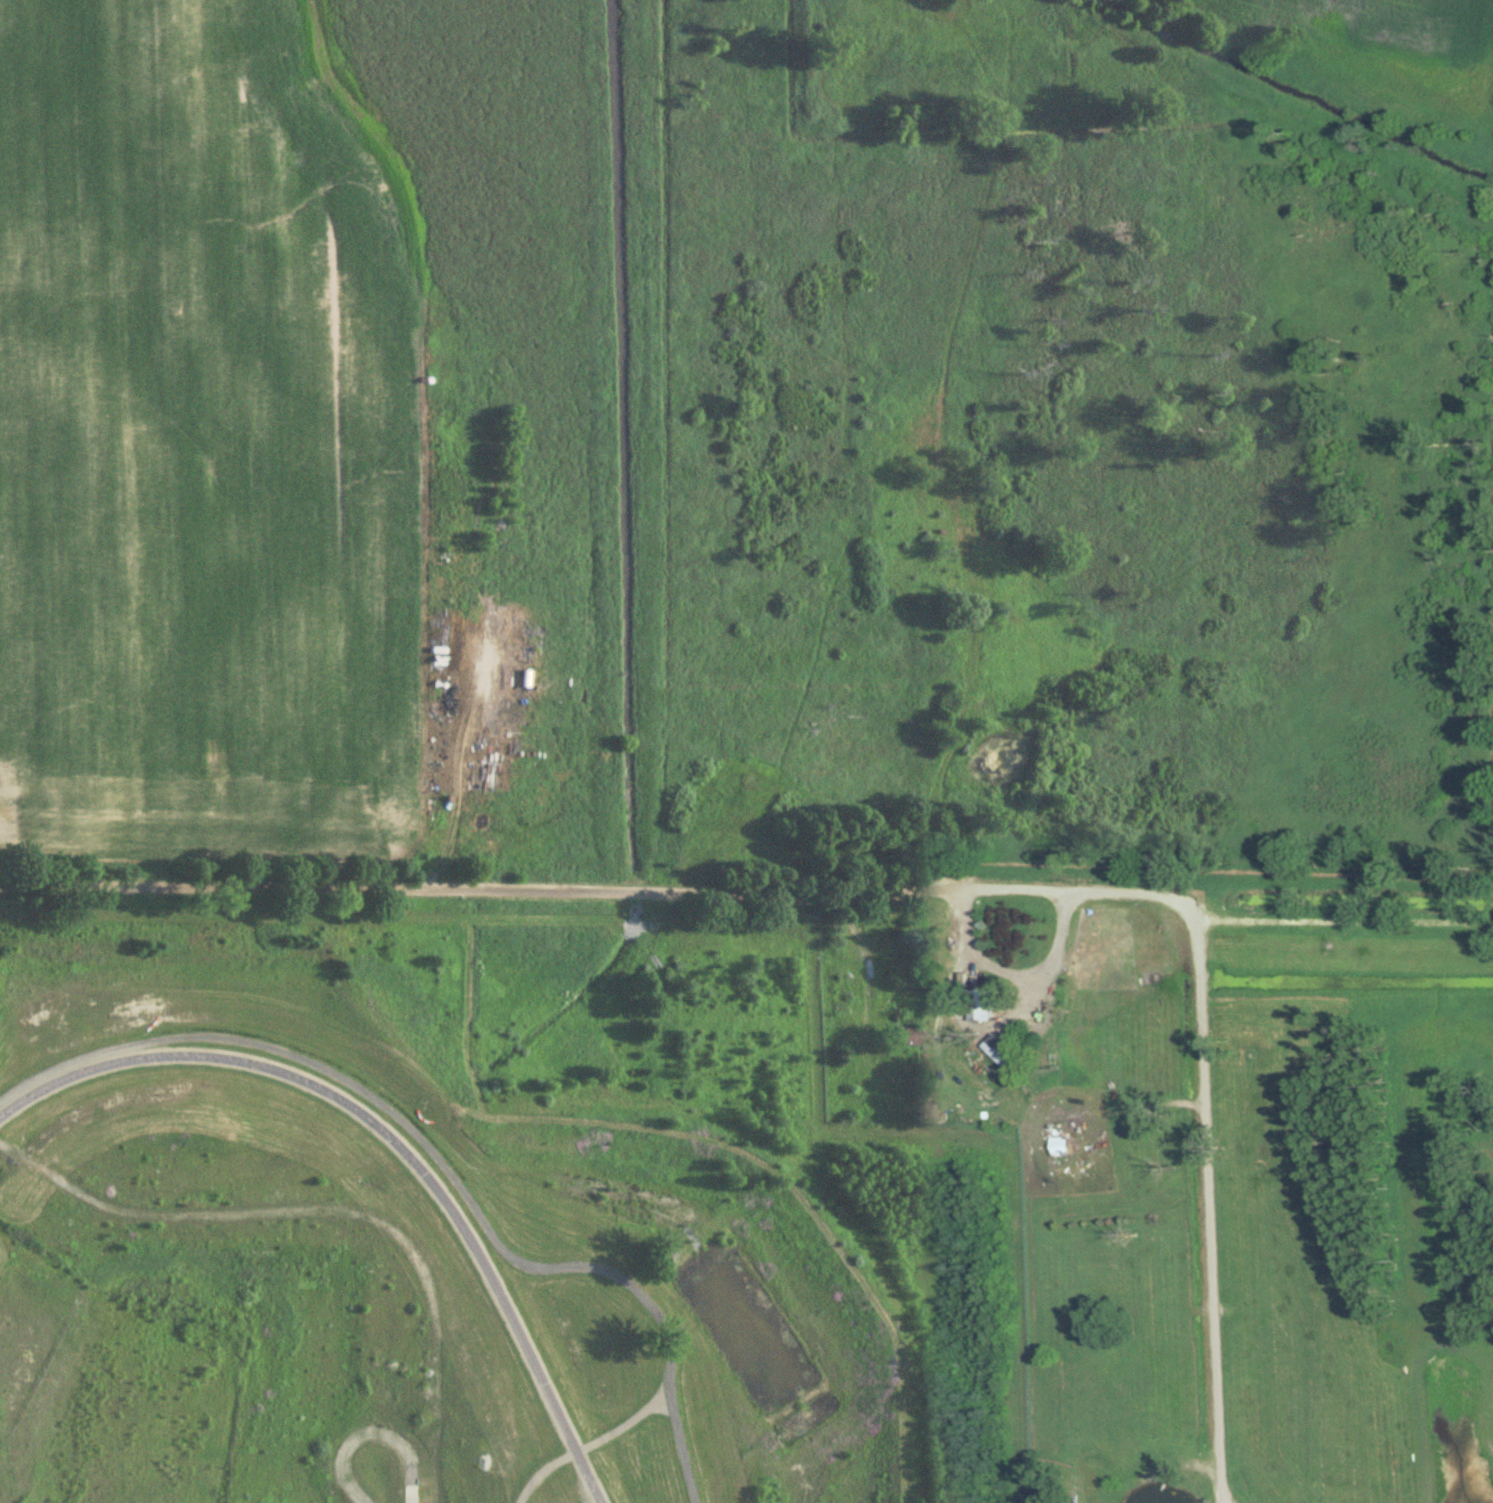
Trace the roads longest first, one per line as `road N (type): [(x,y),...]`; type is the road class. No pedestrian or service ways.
road 1 (residential): [(0,881),(836,893),(1076,885)]

